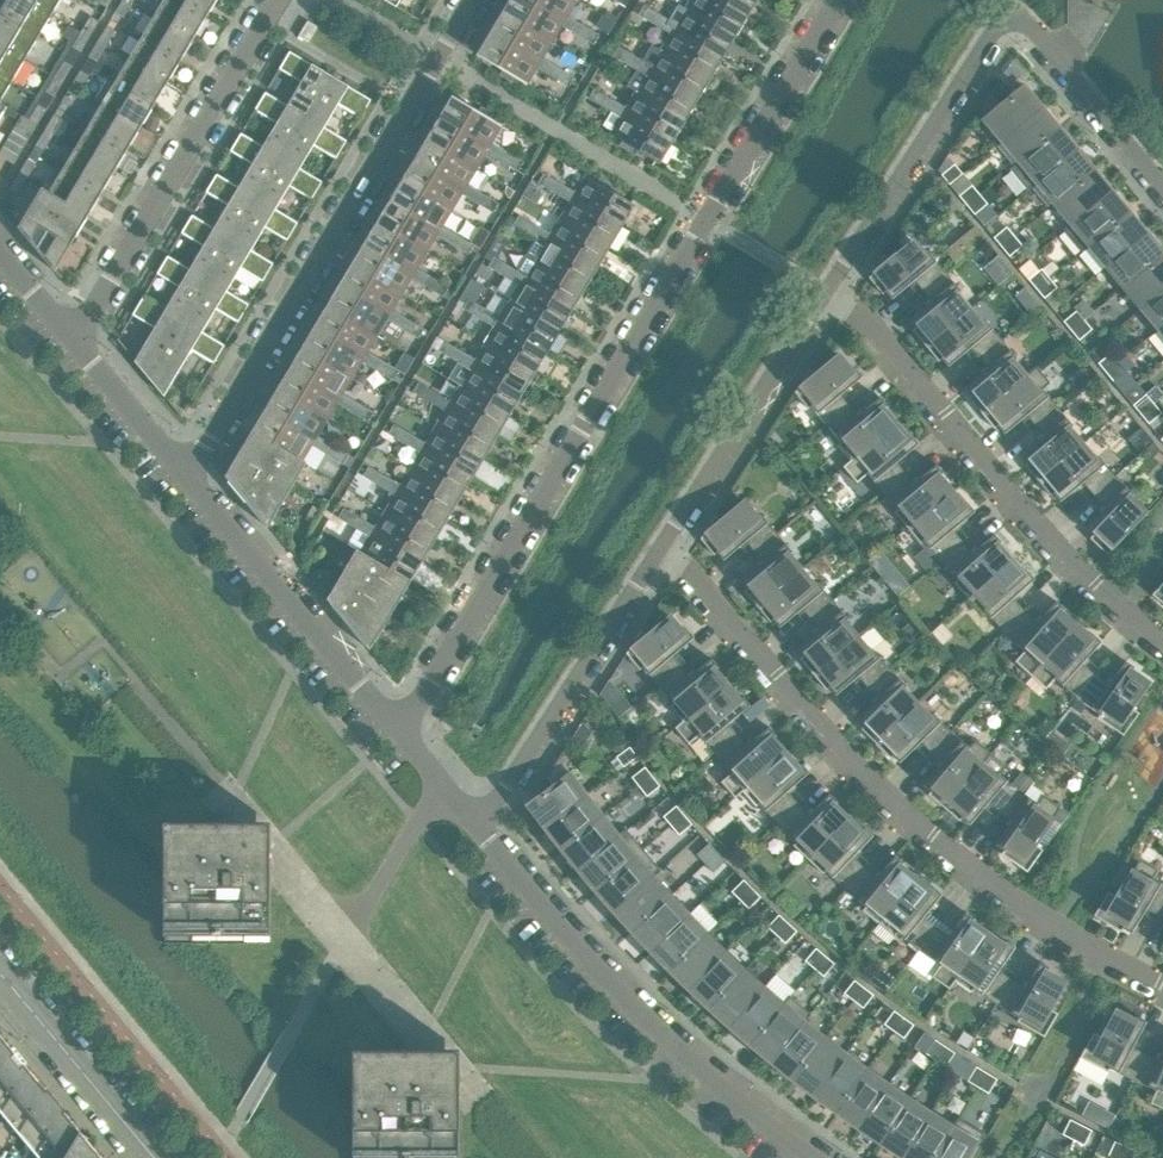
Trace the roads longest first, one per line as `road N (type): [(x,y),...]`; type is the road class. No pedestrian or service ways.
road 1 (residential): [(401,735),(839,0)]
road 2 (residential): [(1162,983),(1057,925),(933,835),(825,729),(665,542)]
road 3 (residential): [(188,475),(473,0)]
road 4 (residential): [(1162,184),(1026,22),(1013,18),(997,26),(836,275)]
road 5 (residential): [(1162,636),(1040,524),(836,275)]
road 6 (residential): [(814,1157),(673,1045),(604,977),(481,828)]
road 7 (residential): [(77,344),(280,0)]
road 8 (residential): [(665,542),(481,828)]
road 9 (residential): [(401,735),(188,475)]
road 10 (residential): [(836,275),(665,542)]
road 11 (residential): [(0,972),(155,1157)]
road 12 (residential): [(344,941),(473,1091)]
road 13 (residential): [(344,941),(442,784)]
road 14 (residential): [(230,808),(344,941)]
road 15 (residential): [(188,475),(77,344)]
road 16 (residential): [(77,344),(0,249)]

